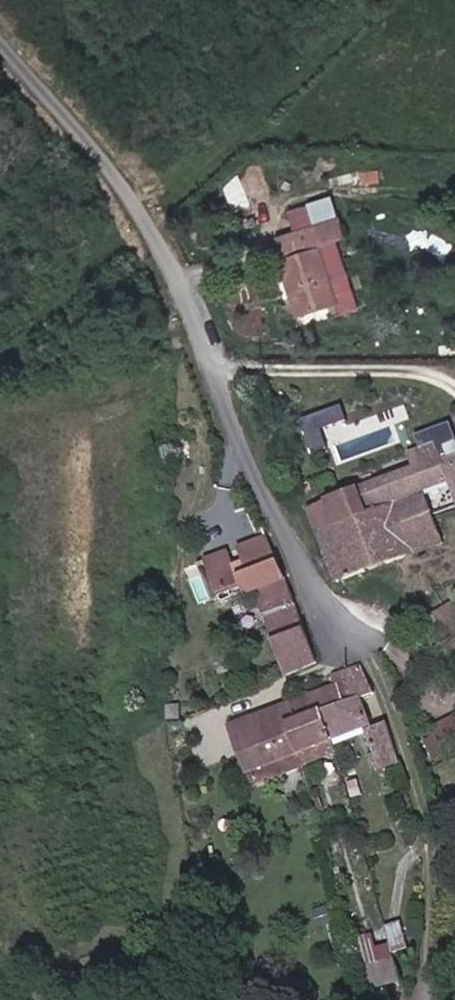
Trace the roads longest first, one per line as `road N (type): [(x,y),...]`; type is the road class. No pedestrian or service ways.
road 1 (residential): [(0,44),(155,235),(357,635)]

